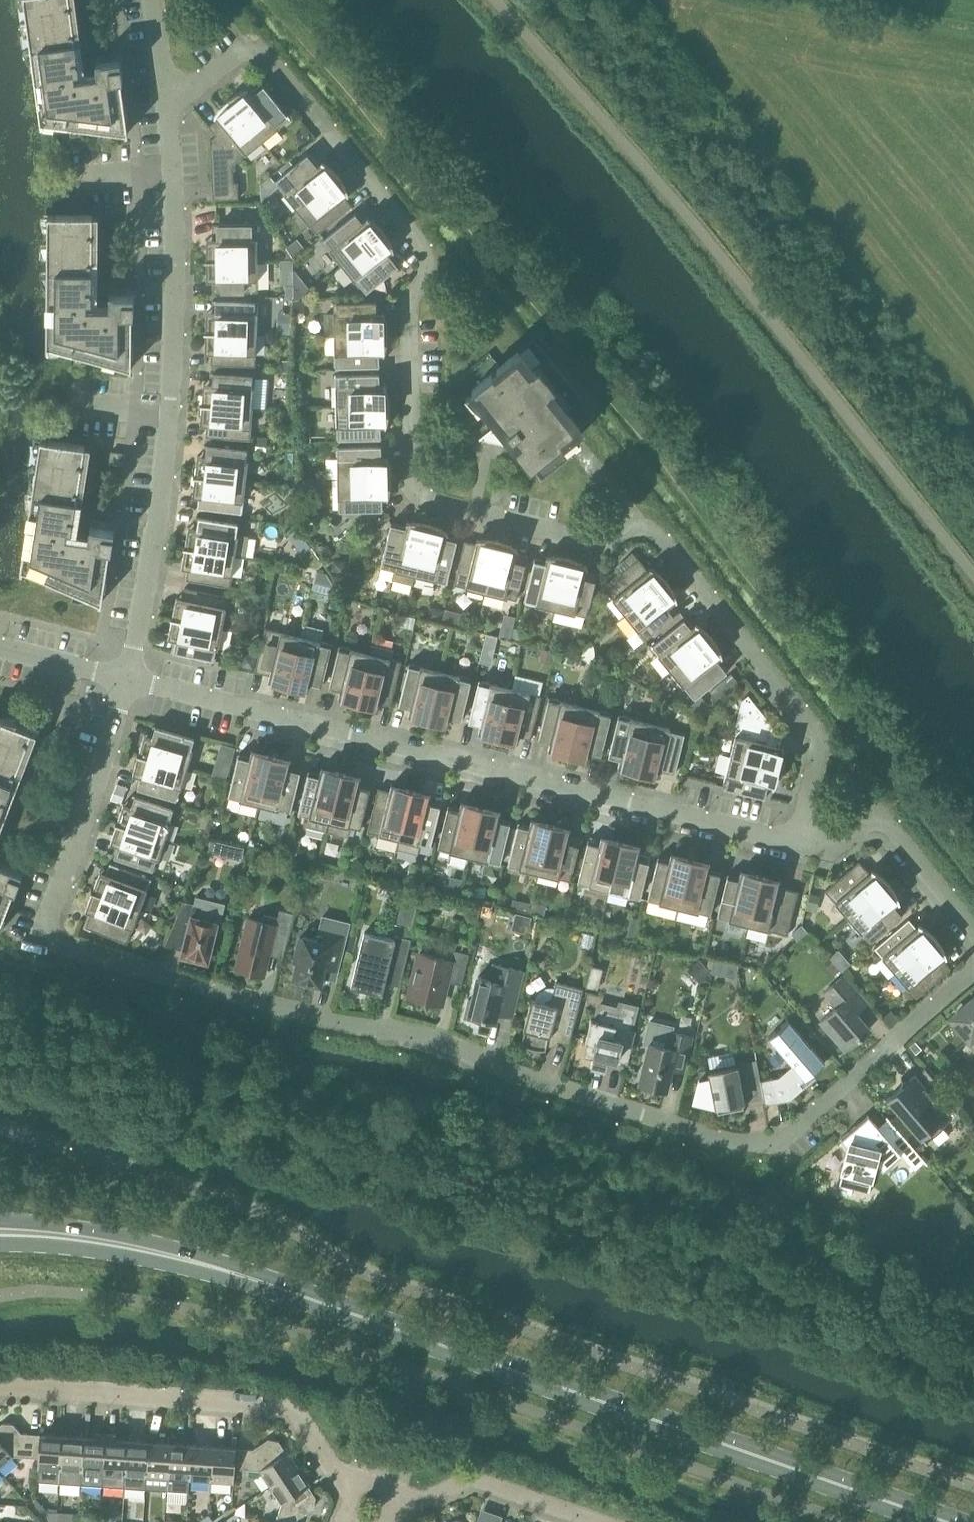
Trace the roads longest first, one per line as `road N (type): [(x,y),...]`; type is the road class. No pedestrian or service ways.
road 1 (residential): [(973,972),(808,1121),(760,1147),(519,1077),(420,1036),(261,1006),(62,947),(49,921),(127,677)]
road 2 (residential): [(805,847),(816,754),(805,722),(653,528),(629,527),(593,543),(414,492),(407,296),(428,269),(423,247),(281,79),(253,46),(168,110)]
road 3 (secondary): [(939,1521),(170,1251),(0,1238)]
road 4 (residential): [(779,841),(127,677)]
road 5 (residential): [(127,677),(168,454),(176,323),(168,110)]
road 6 (residential): [(355,1482),(335,1469),(292,1415),(0,1387)]
road 7 (residential): [(973,934),(883,818),(833,846),(805,847)]
road 8 (residential): [(582,1521),(474,1484),(398,1494)]
road 9 (residential): [(127,677),(0,646)]

